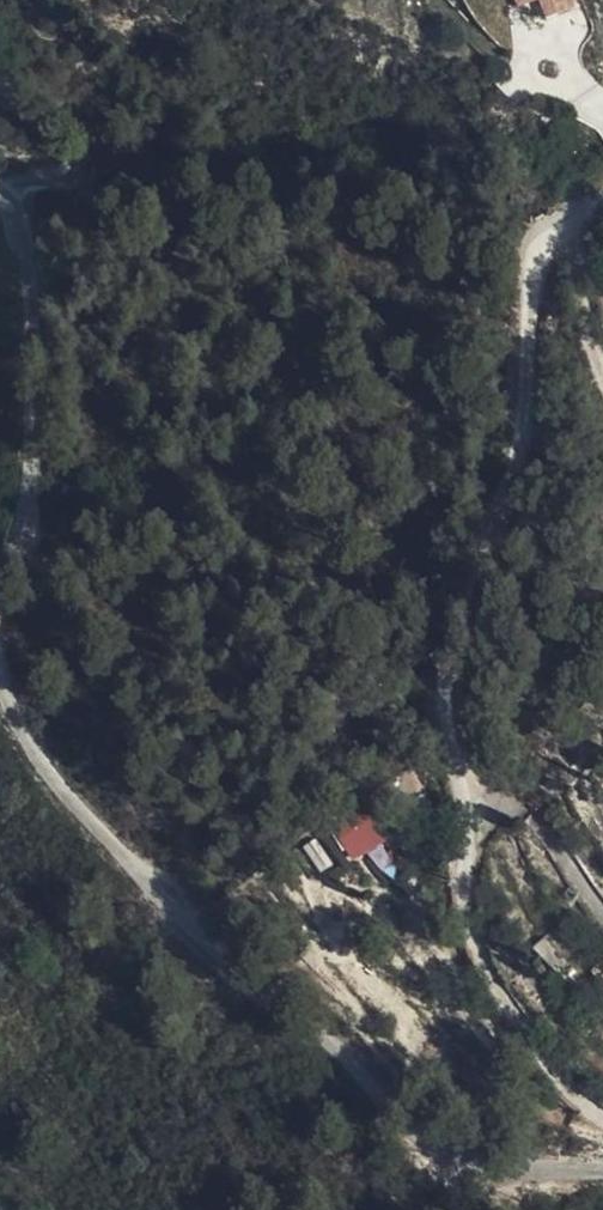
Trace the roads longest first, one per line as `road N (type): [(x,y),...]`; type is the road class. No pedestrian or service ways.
road 1 (unclassified): [(602,1179),(527,1173),(436,1147),(83,821),(6,703),(0,670)]
road 2 (unclassified): [(0,607),(32,476),(33,333),(22,230),(0,195)]
road 3 (track): [(570,227),(602,373)]

